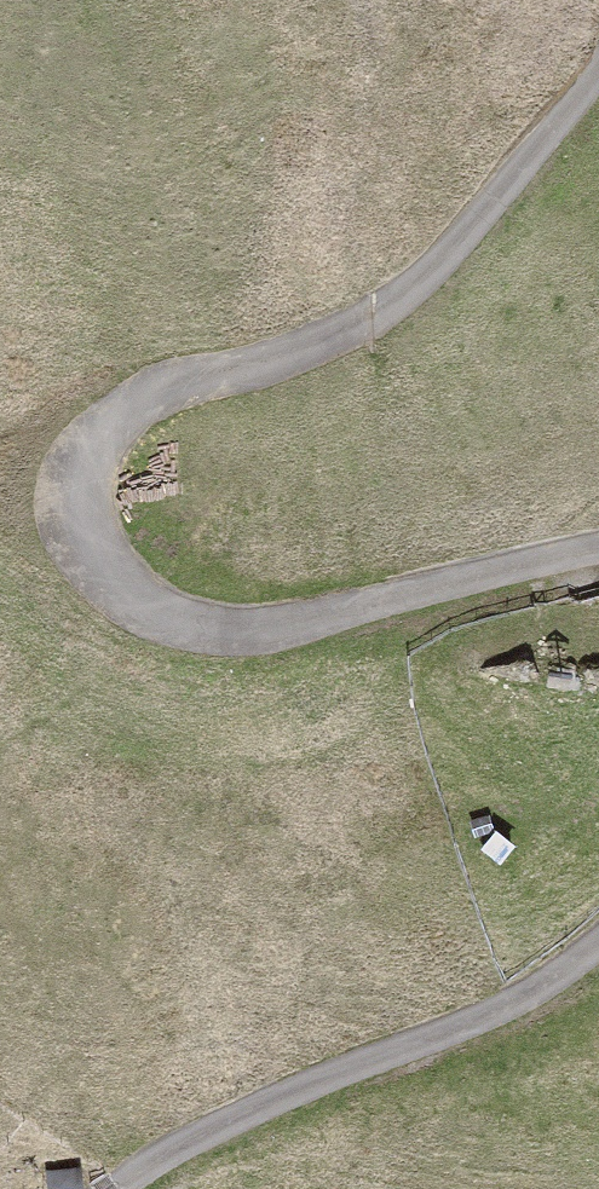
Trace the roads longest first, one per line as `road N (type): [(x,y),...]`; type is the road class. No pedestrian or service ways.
road 1 (track): [(598,66),(454,245),(410,286),(298,349),(130,409),(99,440),(85,473),(86,521),(106,565),(138,600),(213,628),(363,614),(598,548)]
road 2 (track): [(598,944),(497,1010),(239,1116),(116,1188)]

